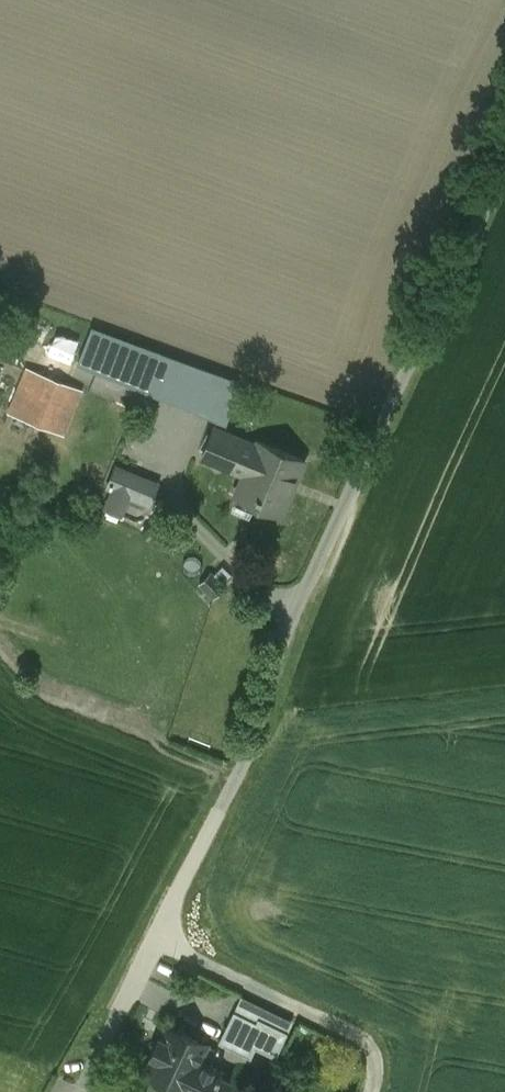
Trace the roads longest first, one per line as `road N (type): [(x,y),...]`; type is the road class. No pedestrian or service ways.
road 1 (unclassified): [(504,164),(291,615),(265,714),(232,792),(83,1076)]
road 2 (track): [(165,920),(181,952),(359,1039),(377,1071),(370,1091)]

